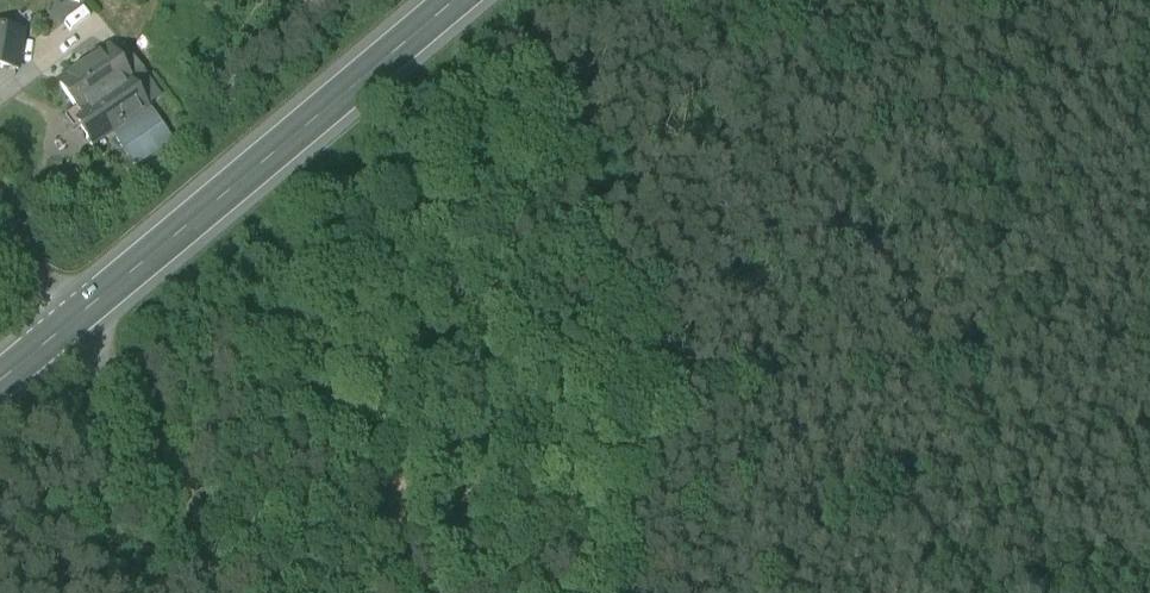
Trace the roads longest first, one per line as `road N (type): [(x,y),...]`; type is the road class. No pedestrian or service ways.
road 1 (primary): [(71,325),(461,0)]
road 2 (track): [(215,592),(120,385),(71,325)]
road 3 (unclassified): [(0,227),(71,325)]

